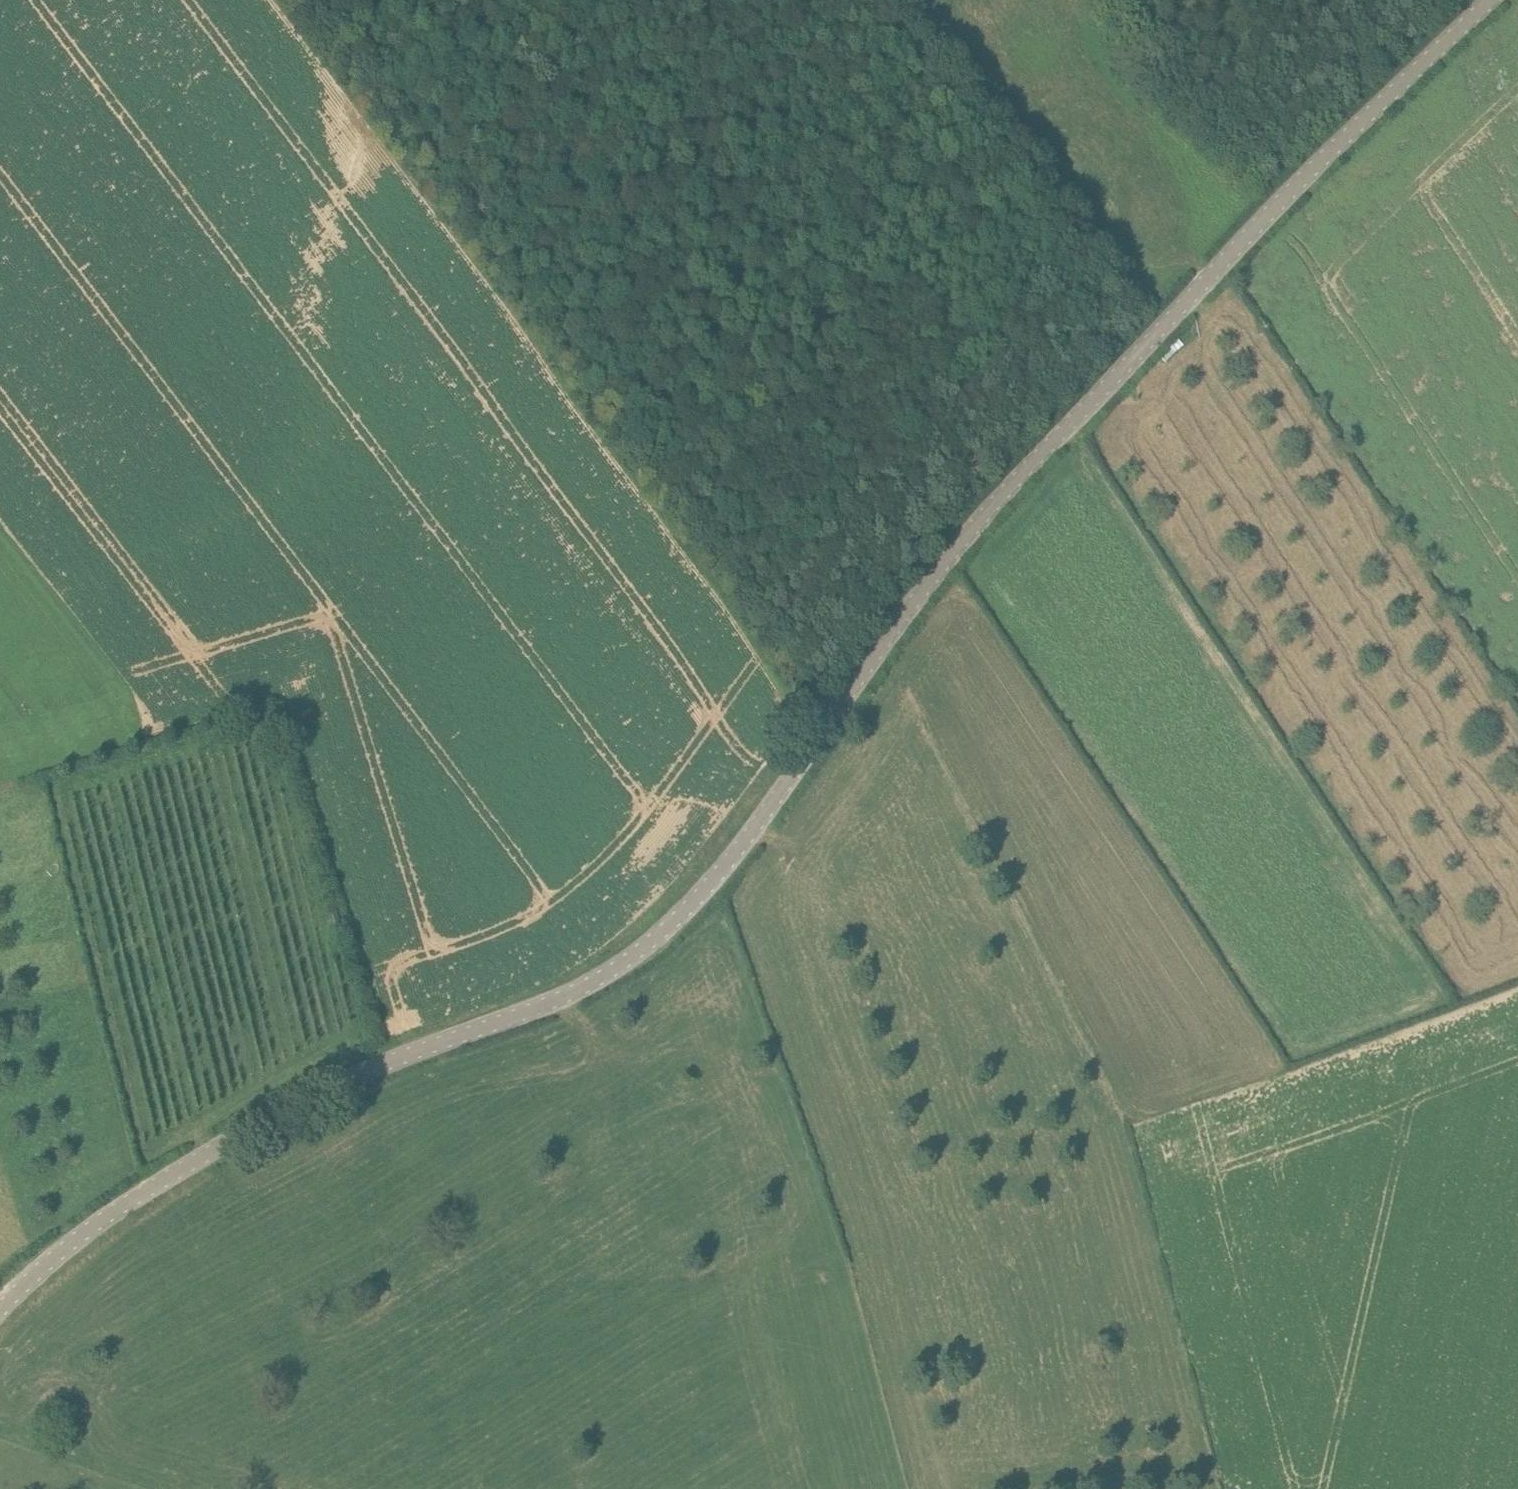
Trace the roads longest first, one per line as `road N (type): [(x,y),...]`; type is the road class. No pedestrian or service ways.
road 1 (unclassified): [(0,1309),(87,1229),(227,1140),(352,1077),(586,985),(668,925),(758,822),(979,520),(1299,182),(1490,0)]

